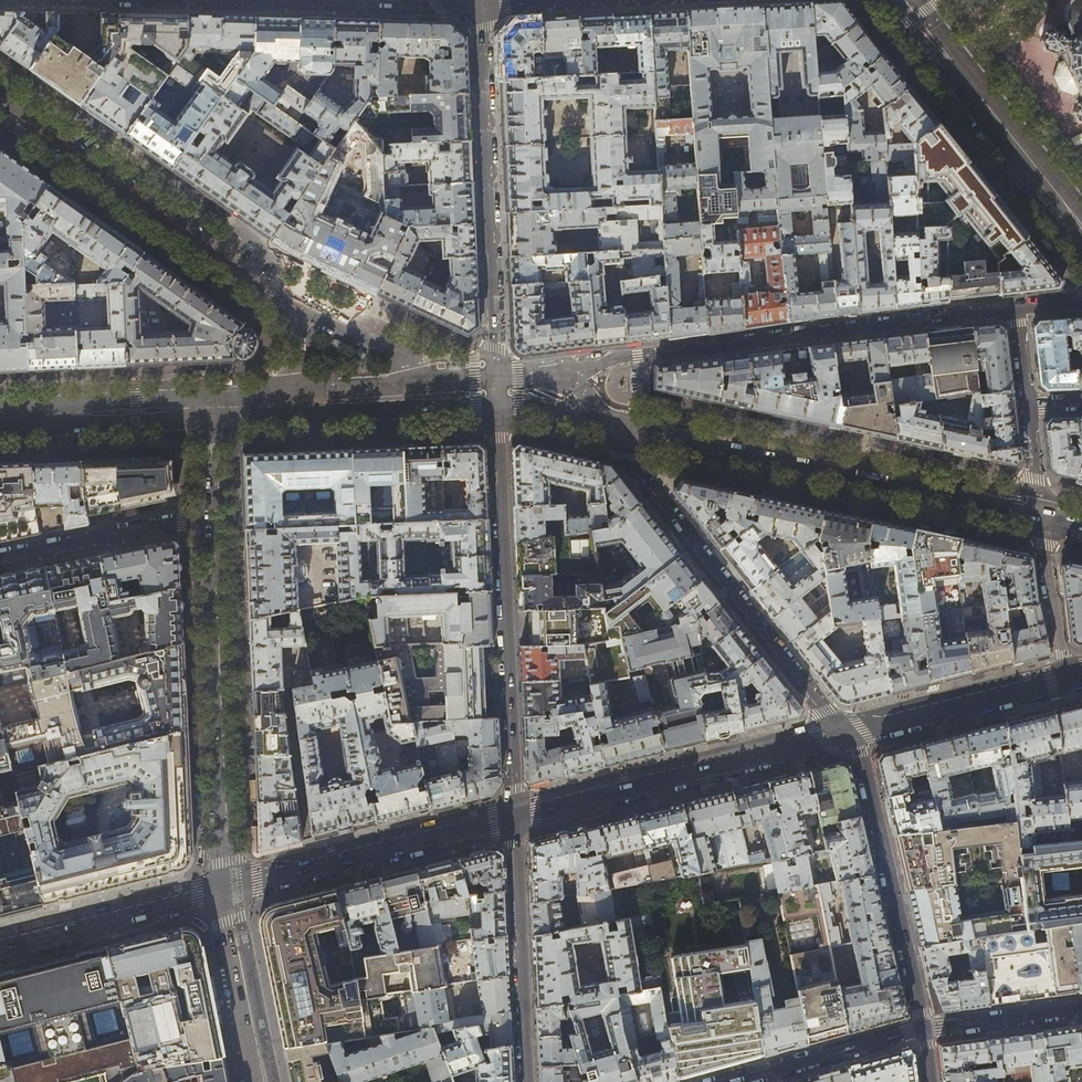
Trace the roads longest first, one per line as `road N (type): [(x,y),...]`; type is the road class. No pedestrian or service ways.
road 1 (residential): [(1018,310),(603,361),(571,375)]
road 2 (primary): [(609,426),(1041,517)]
road 3 (residential): [(497,391),(514,816)]
road 4 (residential): [(481,6),(70,0)]
road 5 (residential): [(845,733),(609,426)]
road 6 (residential): [(481,6),(497,391)]
road 7 (residential): [(221,887),(213,518)]
road 8 (tertiary): [(295,299),(0,97)]
road 9 (tertiary): [(845,733),(514,816)]
road 10 (residential): [(925,1031),(860,754),(845,733)]
road 11 (tertiary): [(514,816),(221,887)]
road 12 (primary): [(1081,231),(899,0)]
road 13 (residential): [(514,816),(526,1081)]
road 14 (tertiary): [(221,887),(0,944)]
road 15 (tertiary): [(1065,678),(845,733)]
road 16 (residential): [(0,560),(213,518)]
road 17 (primary): [(0,418),(207,407)]
road 18 (residential): [(728,1081),(925,1031)]
road 19 (residential): [(257,1081),(221,887)]
road 20 (tertiary): [(445,392),(422,355),(295,299)]
road 21 (residential): [(1041,517),(1065,678)]
road 22 (residential): [(925,1031),(1081,1009)]
road 23 (primary): [(297,403),(445,392)]

